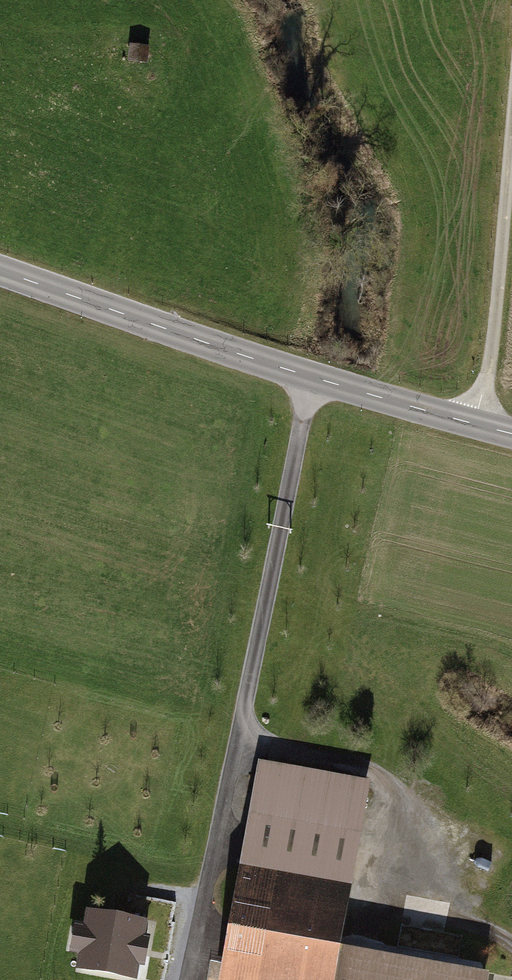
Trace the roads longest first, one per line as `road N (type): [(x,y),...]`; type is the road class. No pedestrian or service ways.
road 1 (track): [(191,979),(311,378)]
road 2 (tertiary): [(0,271),(311,378),(511,433)]
road 3 (track): [(511,953),(480,932),(380,777),(238,742)]
road 4 (track): [(480,425),(511,107)]

